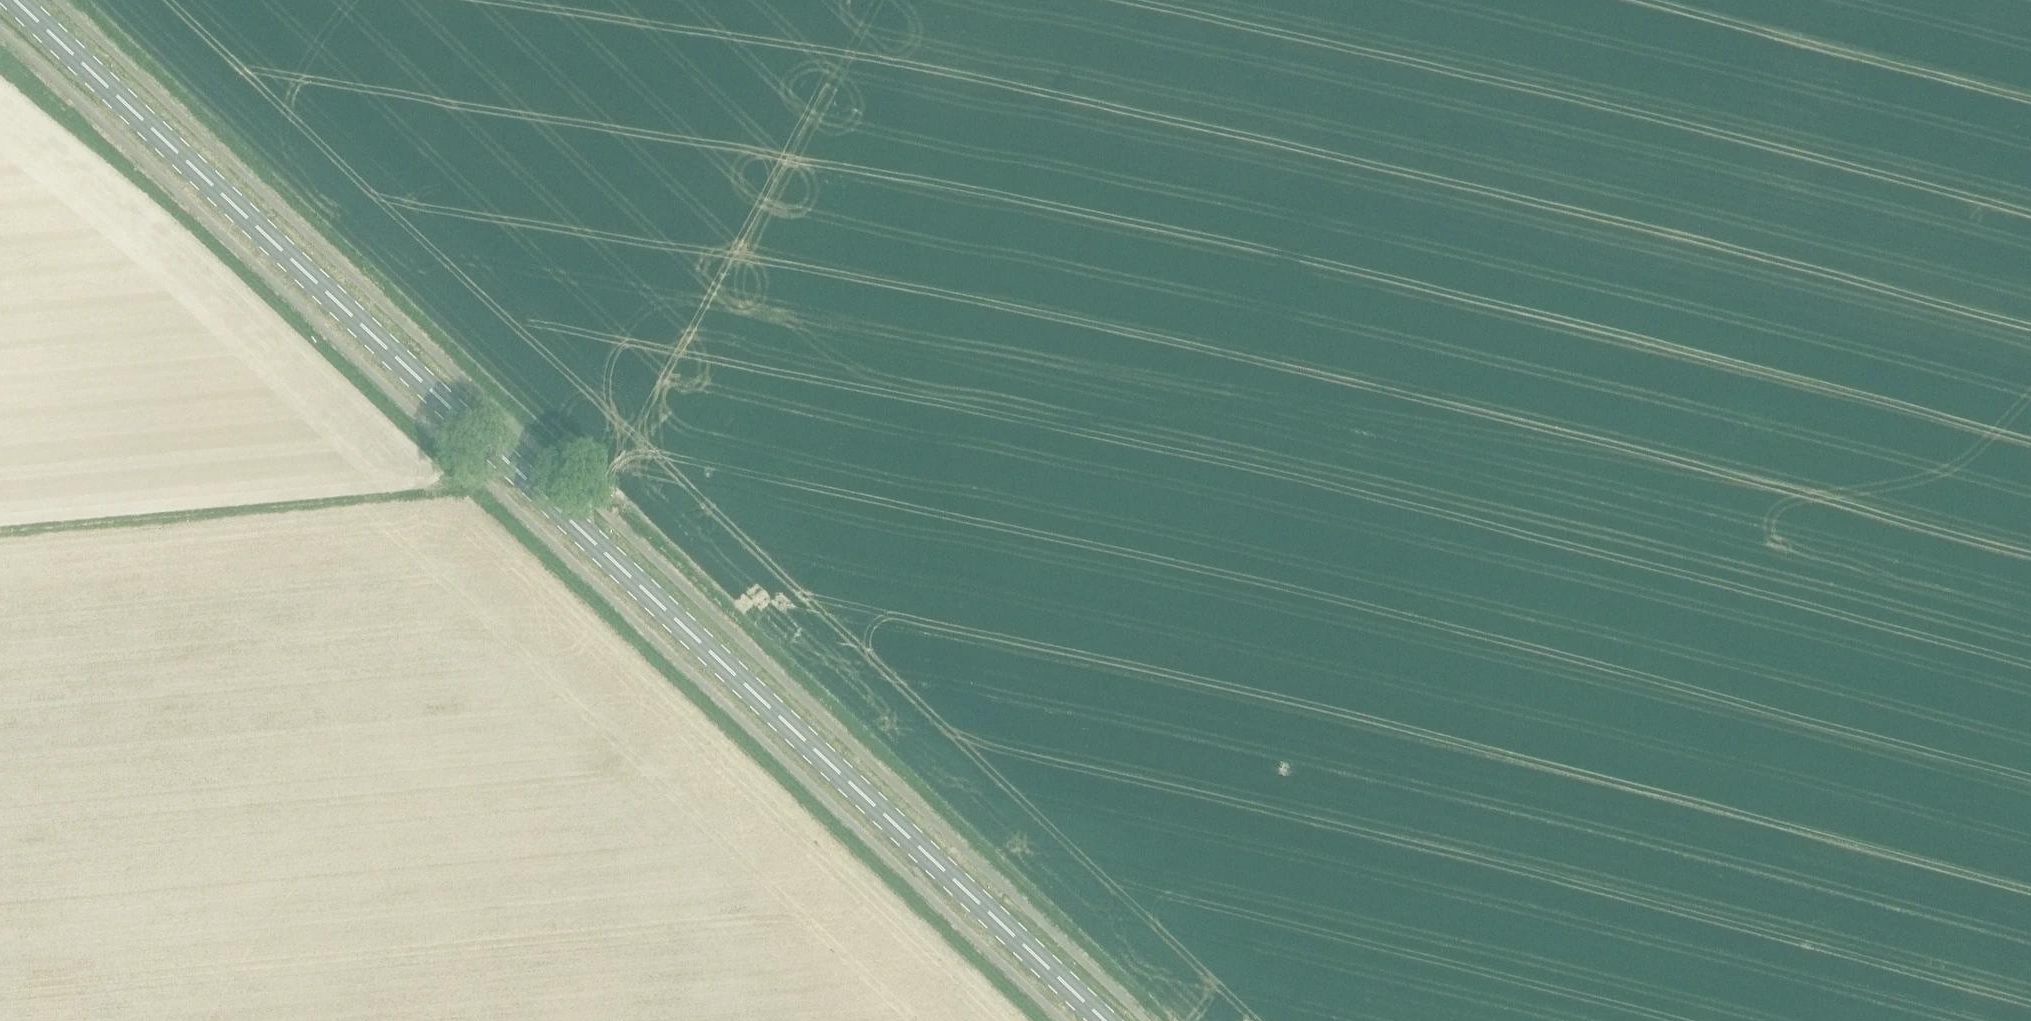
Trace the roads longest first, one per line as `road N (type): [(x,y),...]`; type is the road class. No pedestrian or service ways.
road 1 (secondary): [(1106,1020),(12,0)]

